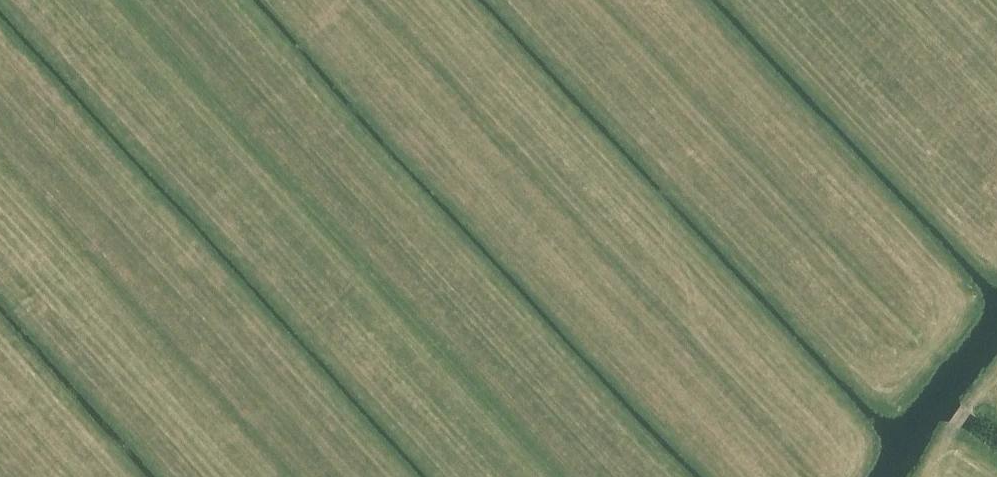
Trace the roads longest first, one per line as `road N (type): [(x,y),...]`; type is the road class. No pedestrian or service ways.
road 1 (track): [(996,361),(957,405),(913,476)]

